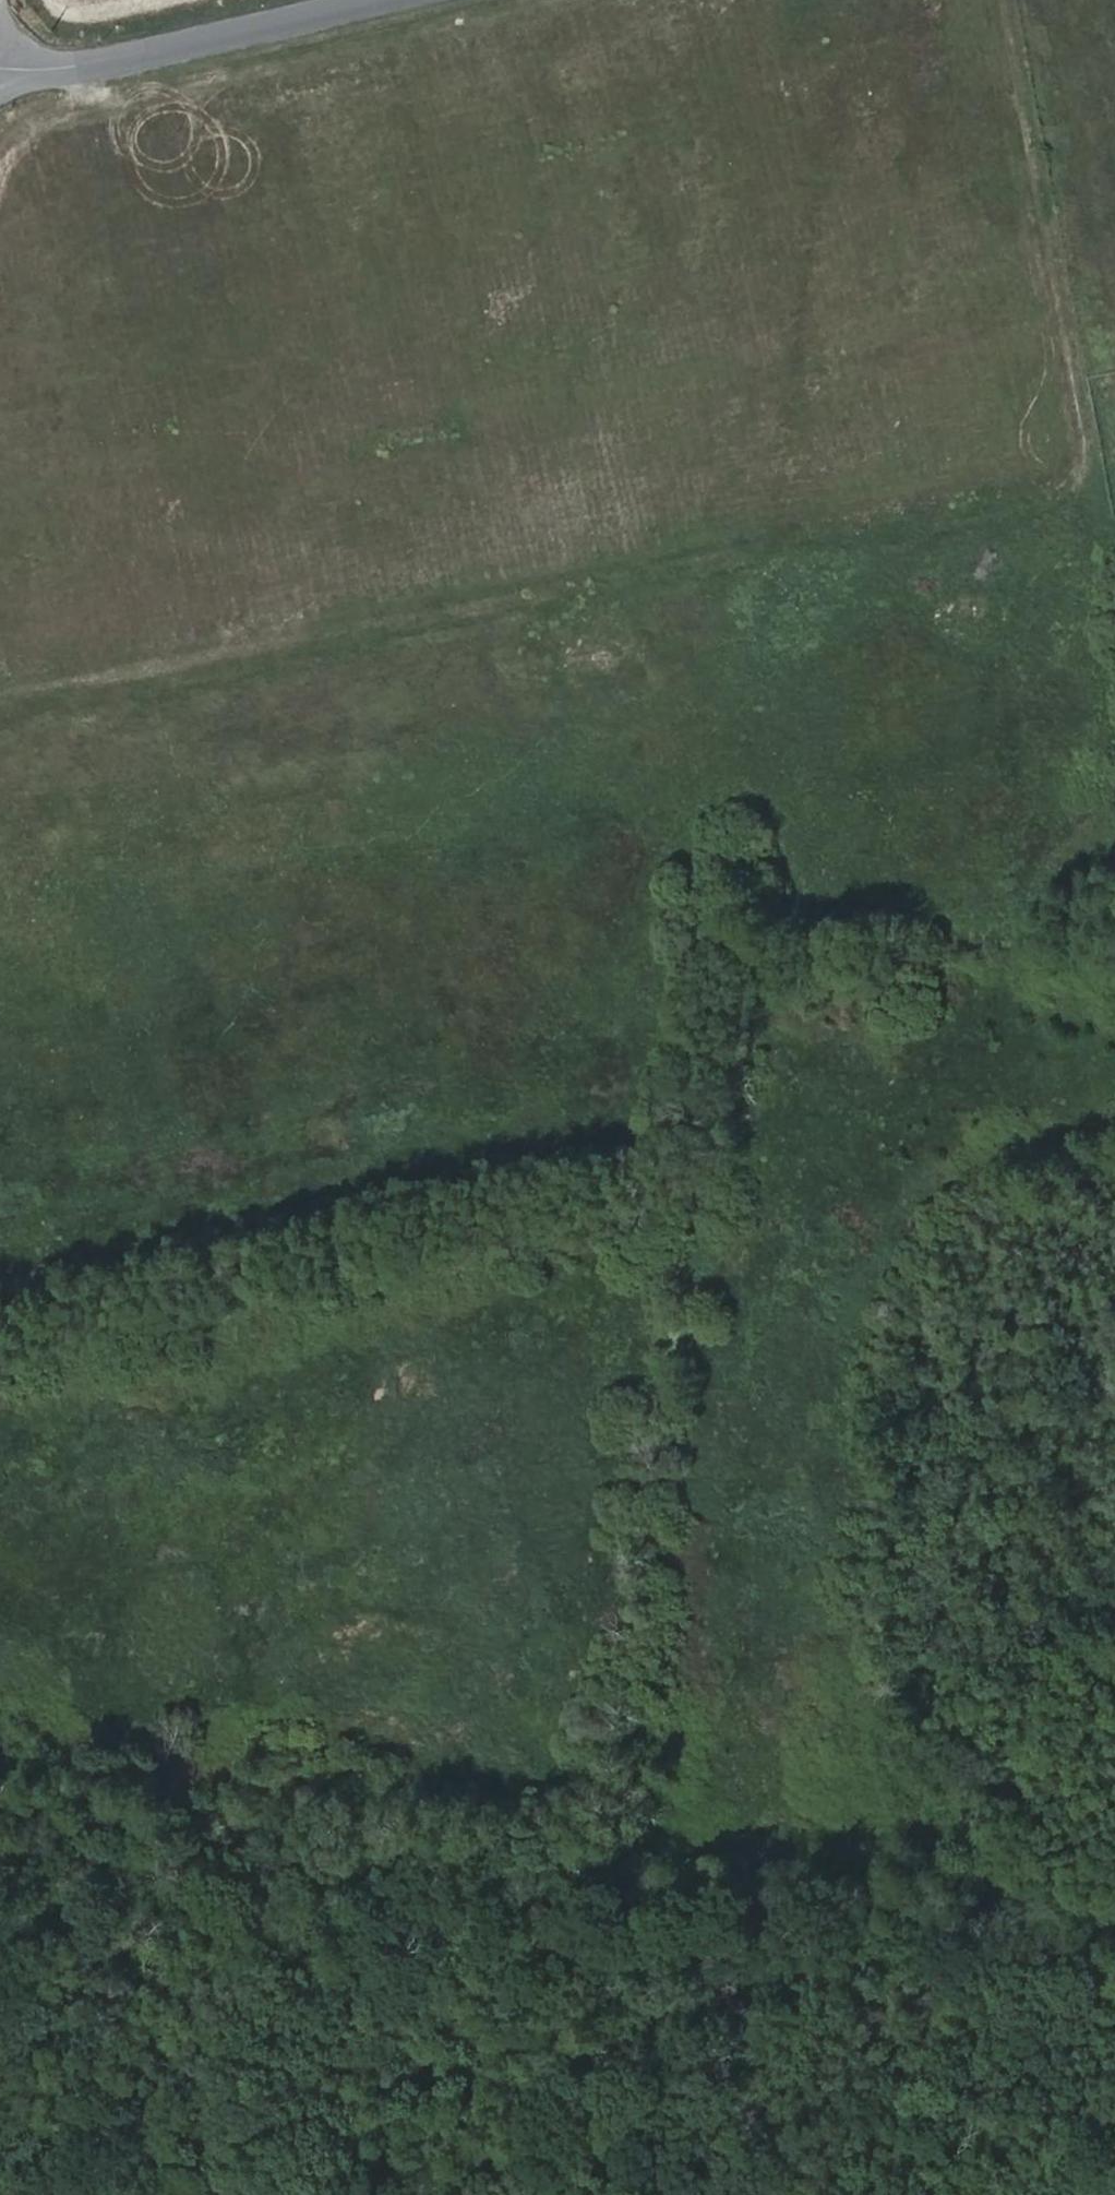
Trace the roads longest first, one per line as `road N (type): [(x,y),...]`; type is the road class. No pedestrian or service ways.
road 1 (residential): [(379,0),(64,71),(0,71)]

